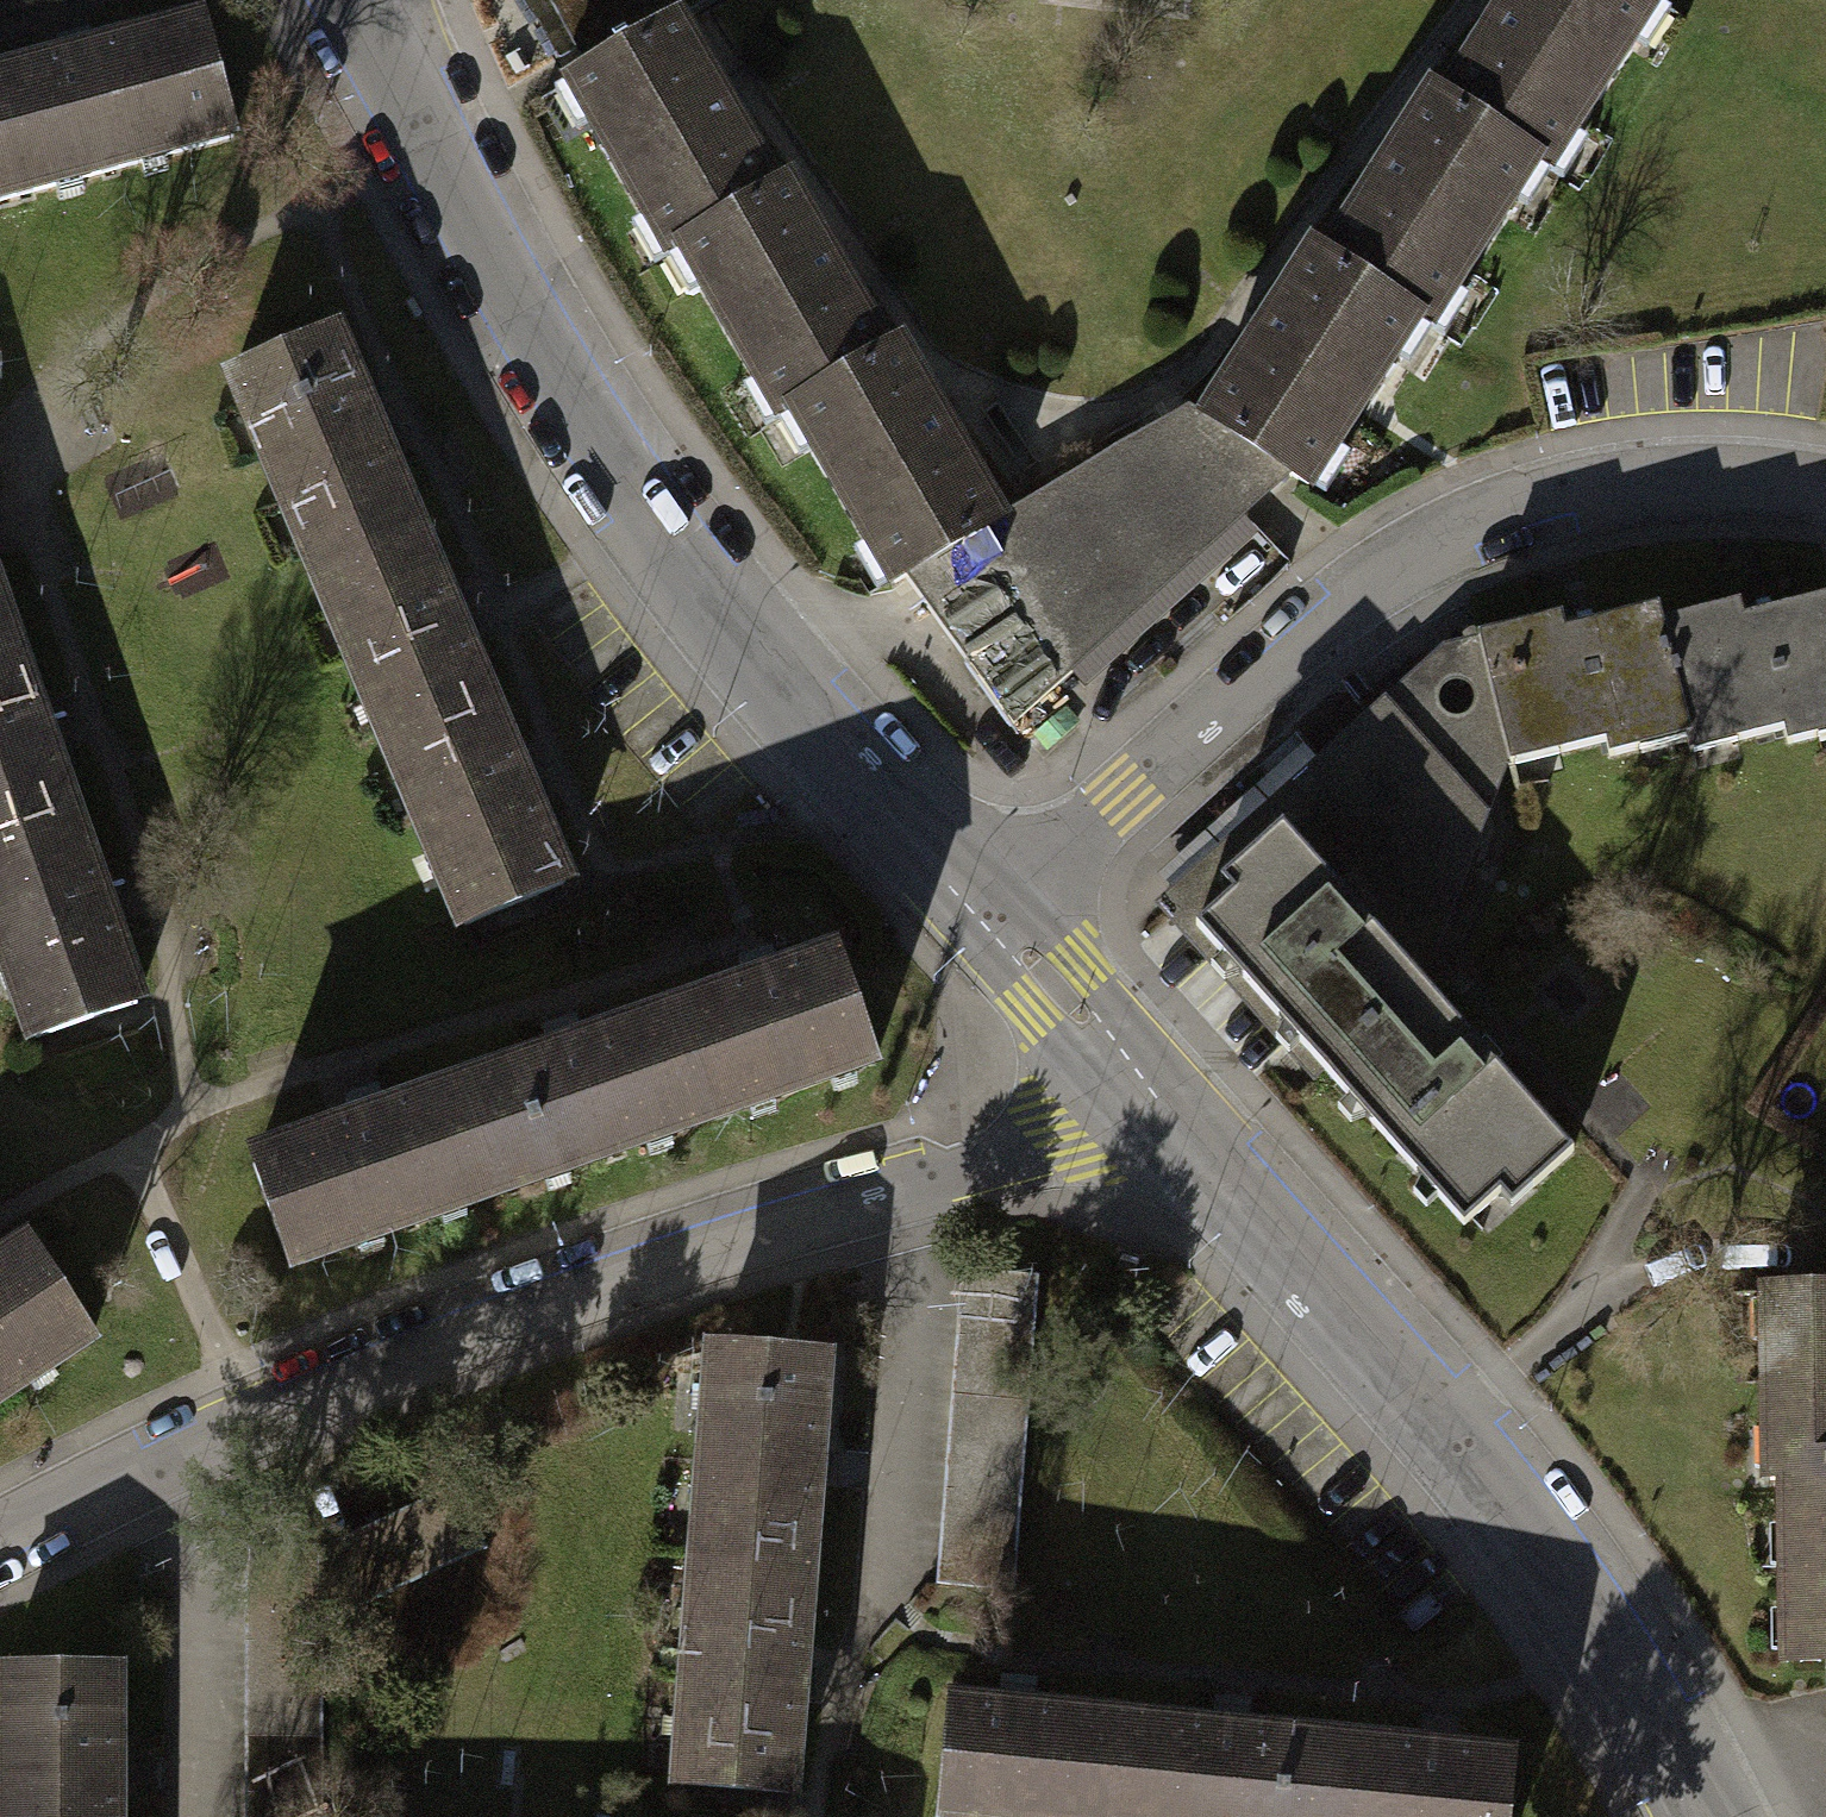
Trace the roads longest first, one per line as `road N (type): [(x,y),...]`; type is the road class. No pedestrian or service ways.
road 1 (residential): [(0,1532),(258,1410),(687,1259),(1056,1144),(1145,1091)]
road 2 (residential): [(982,906),(841,755),(666,543),(575,406),(349,0)]
road 3 (residential): [(982,906),(1360,588),(1428,542),(1513,505),(1611,482),(1715,476),(1825,488)]
road 4 (residential): [(1708,1816),(1598,1642),(1145,1091)]
road 5 (residential): [(1145,1091),(982,906)]

